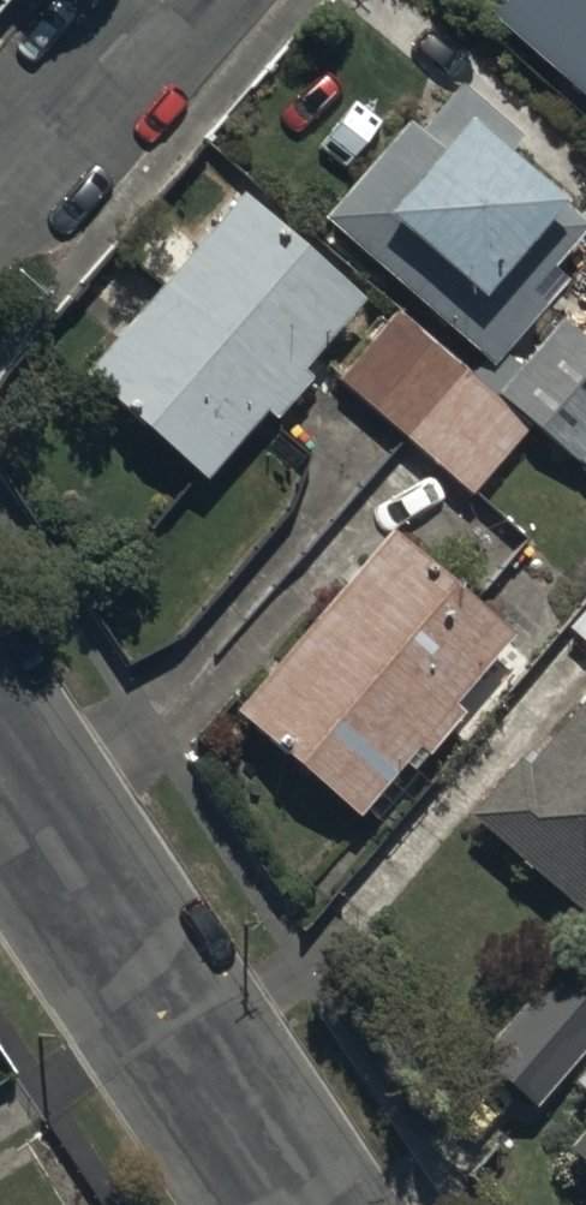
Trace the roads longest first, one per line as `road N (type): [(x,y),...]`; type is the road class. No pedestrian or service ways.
road 1 (residential): [(285,1204),(0,784)]
road 2 (residential): [(0,206),(176,0)]

